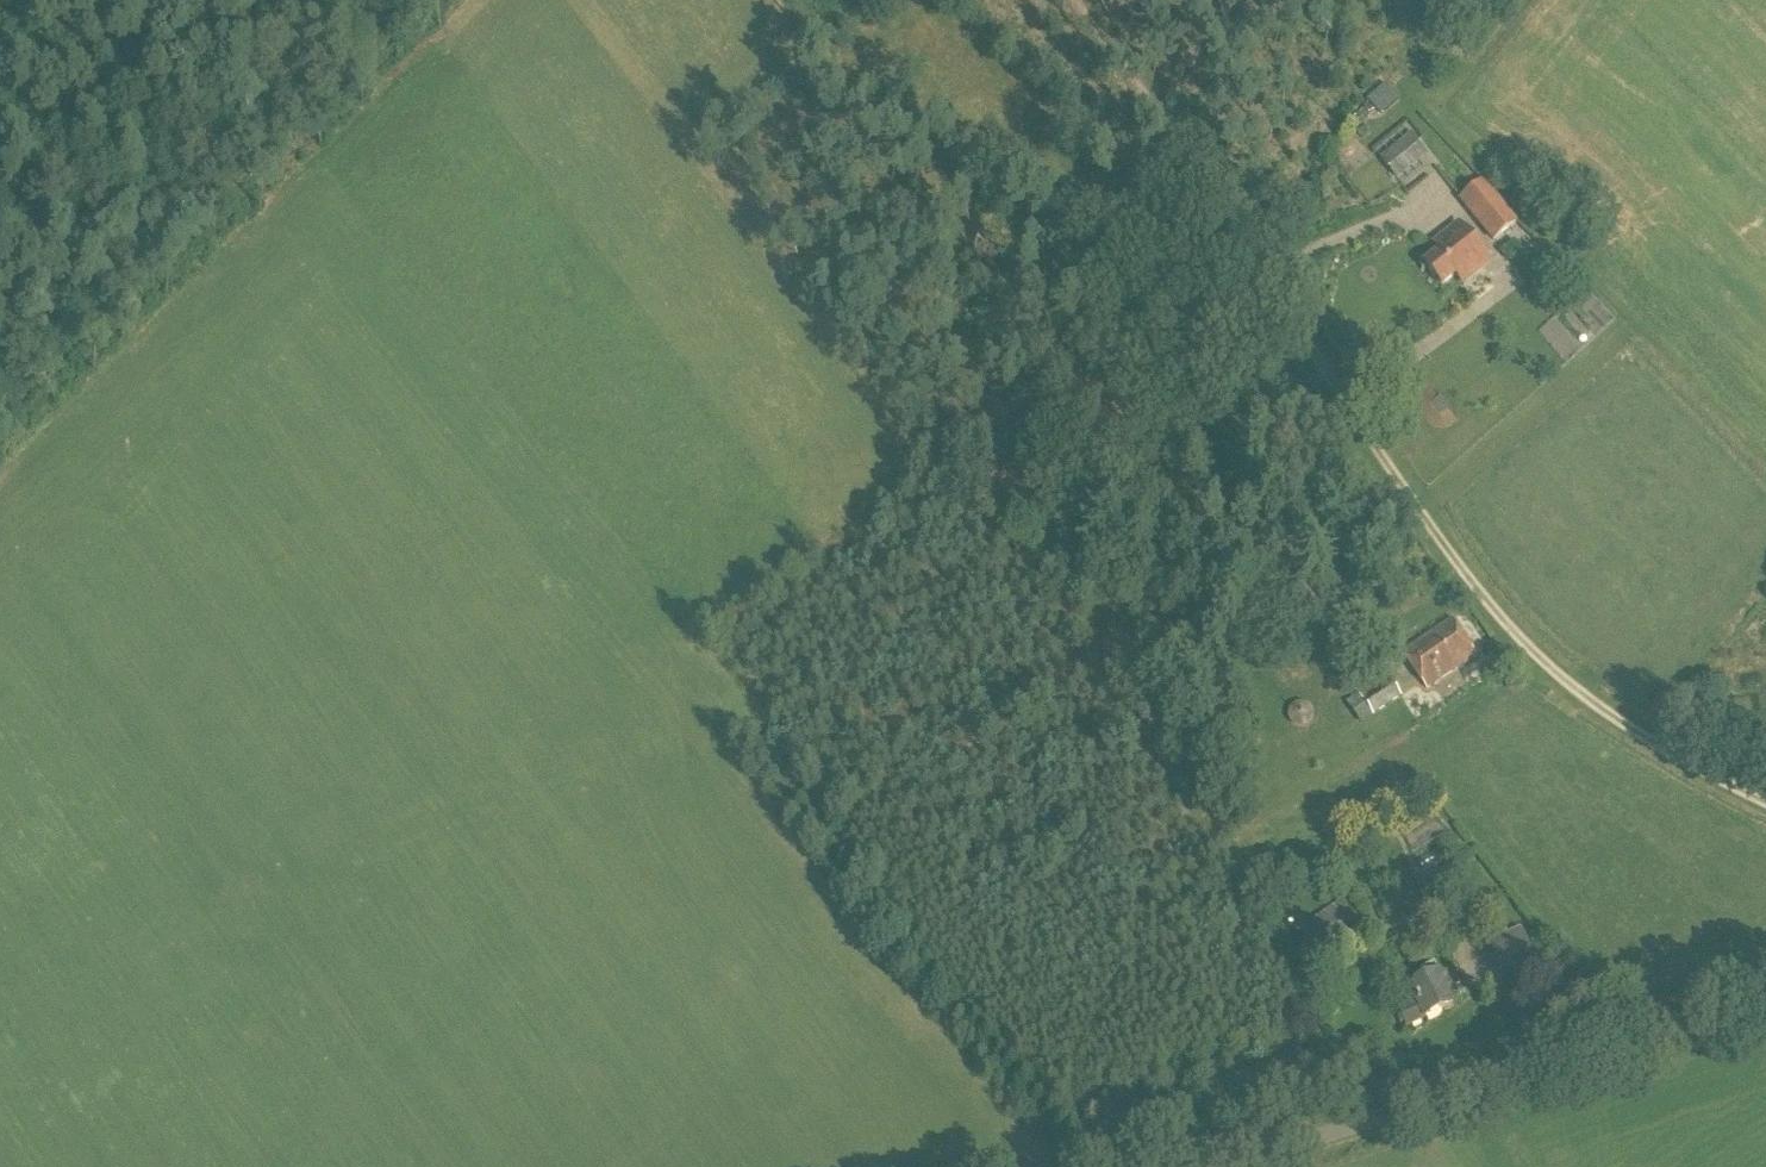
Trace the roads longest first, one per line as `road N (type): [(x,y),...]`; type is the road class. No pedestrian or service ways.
road 1 (track): [(1089,0),(1490,604),(1558,675),(1626,726),(1765,798)]
road 2 (unclassified): [(1765,991),(1225,1166)]

